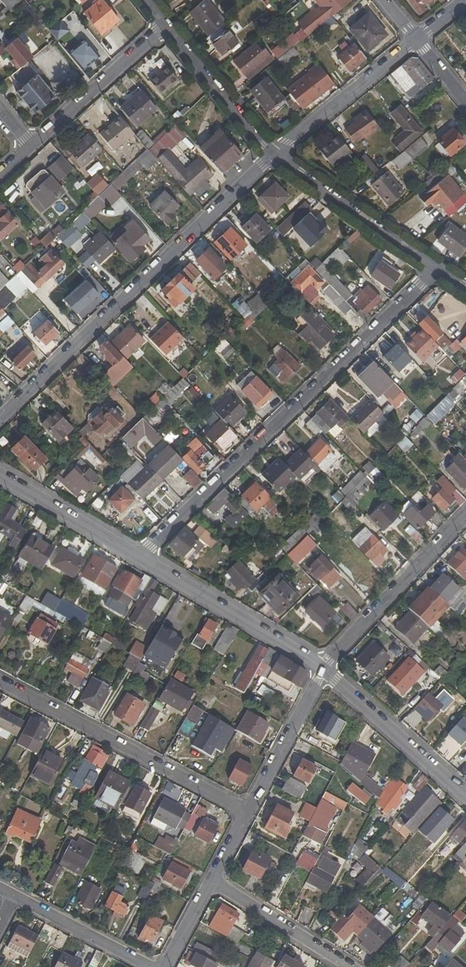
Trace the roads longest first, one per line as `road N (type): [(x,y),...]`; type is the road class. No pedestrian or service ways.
road 1 (residential): [(436,269),(139,556)]
road 2 (residential): [(0,418),(275,156)]
road 3 (residential): [(0,683),(249,811)]
road 4 (residential): [(139,556),(323,668)]
road 5 (residential): [(465,516),(323,668)]
road 6 (residential): [(275,156),(436,269)]
road 7 (residential): [(323,668),(465,798)]
road 8 (residential): [(275,156),(417,39)]
road 9 (residential): [(166,26),(32,146)]
road 10 (residential): [(166,26),(275,156)]
road 11 (residential): [(211,883),(350,966)]
road 12 (residential): [(0,474),(139,556)]
road 13 (residential): [(249,811),(323,668)]
road 14 (residential): [(14,895),(148,966)]

